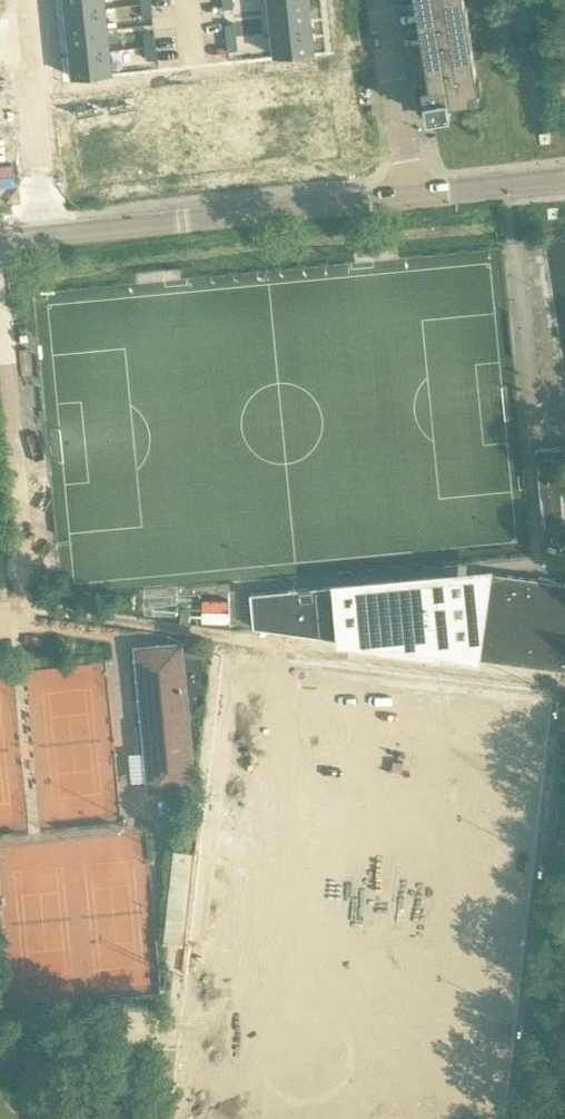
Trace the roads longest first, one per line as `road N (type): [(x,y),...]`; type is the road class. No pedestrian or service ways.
road 1 (residential): [(0,242),(422,198)]
road 2 (residential): [(380,0),(422,198)]
road 3 (residential): [(422,198),(564,182)]

